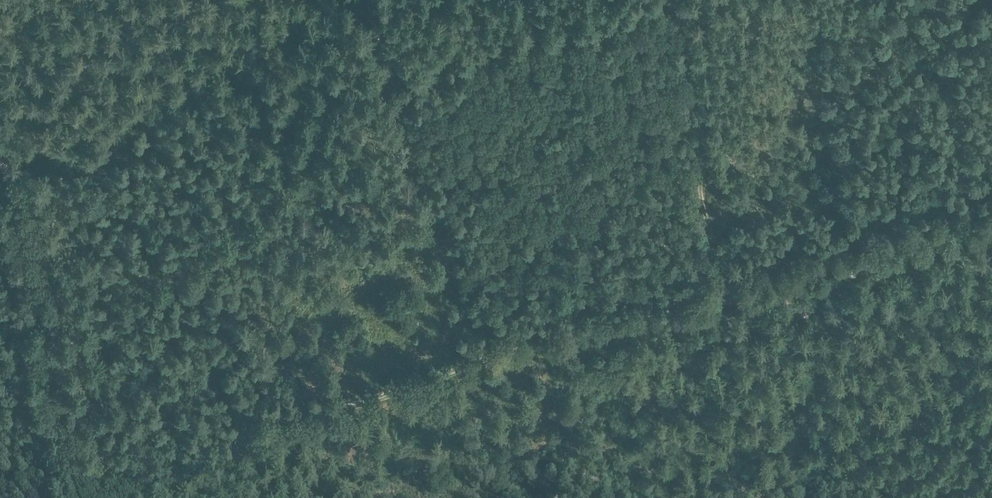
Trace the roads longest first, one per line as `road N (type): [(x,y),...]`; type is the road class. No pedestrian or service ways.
road 1 (track): [(0,118),(23,159),(54,278),(80,497)]
road 2 (track): [(367,0),(480,365)]
road 3 (track): [(480,365),(296,429),(167,497)]
road 4 (track): [(543,347),(856,276)]
road 5 (track): [(675,0),(701,158),(698,199),(734,304)]
road 6 (track): [(722,497),(991,410)]
road 7 (track): [(818,497),(742,301)]
road 8 (track): [(543,347),(557,417),(558,497)]
road 9 (track): [(856,276),(991,231)]

